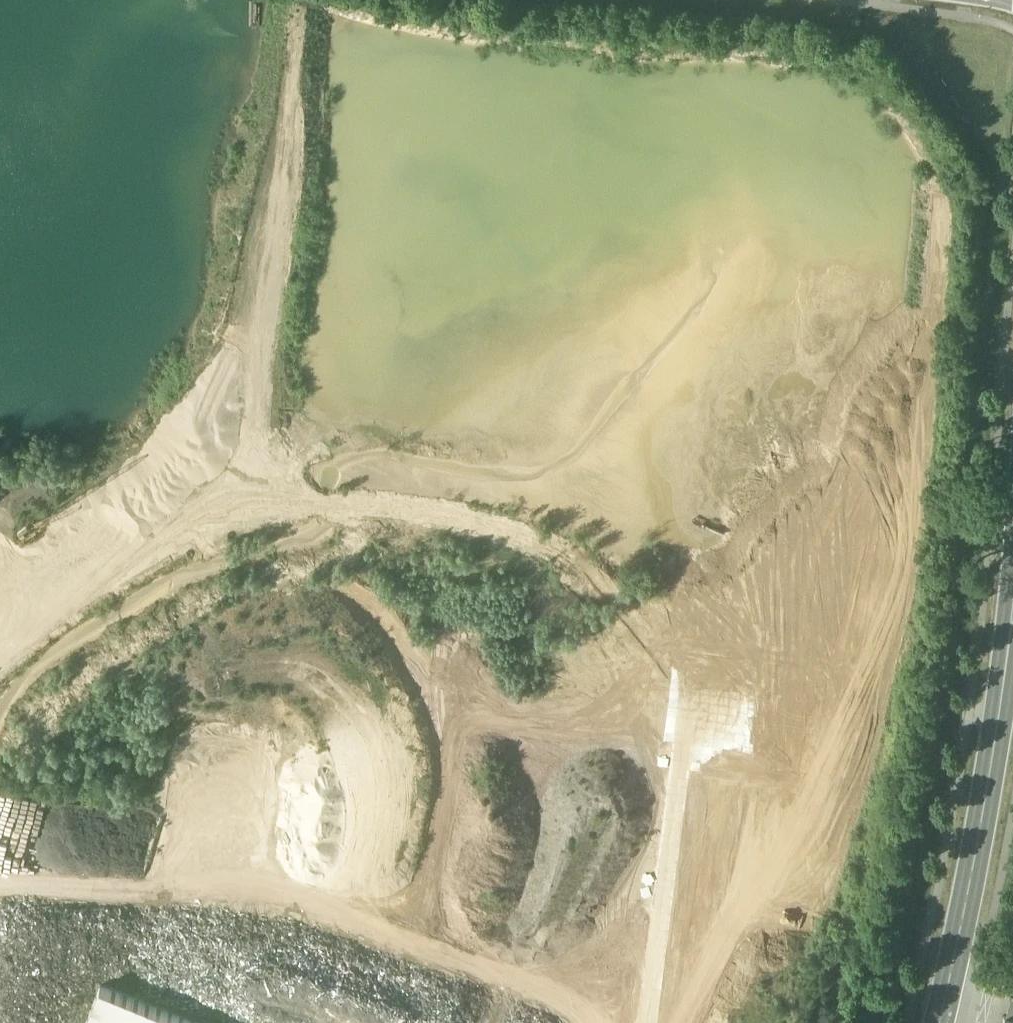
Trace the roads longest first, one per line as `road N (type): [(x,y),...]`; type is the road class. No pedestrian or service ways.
road 1 (primary): [(939,1022),(996,740),(1012,613)]

